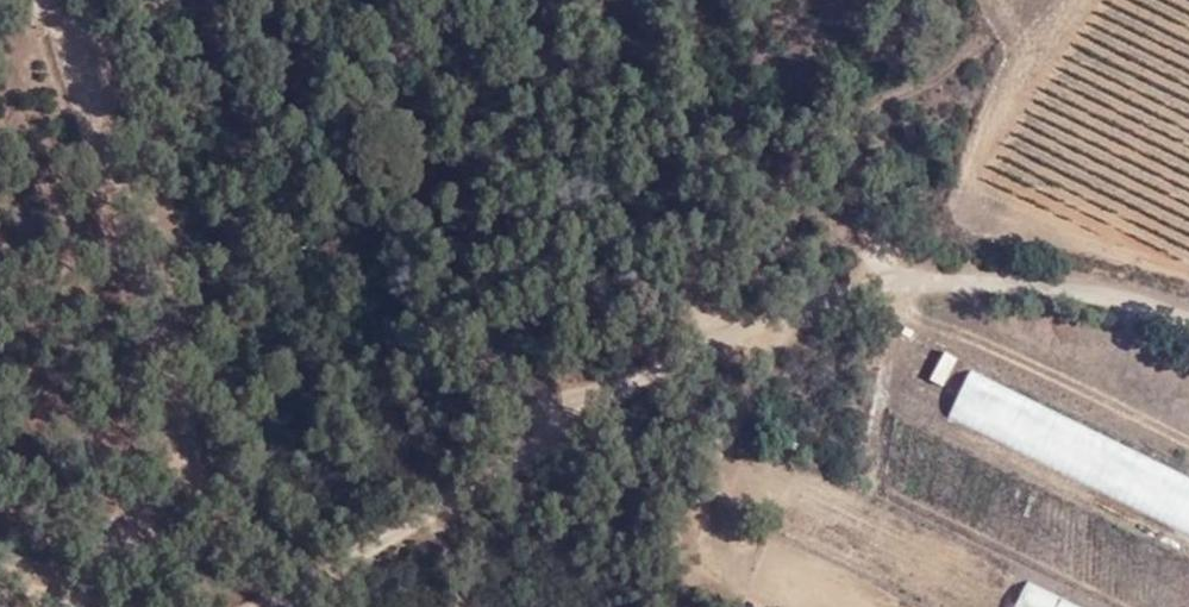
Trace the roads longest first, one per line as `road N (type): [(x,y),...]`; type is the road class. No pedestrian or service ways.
road 1 (track): [(53,606),(179,461),(81,120),(36,0)]
road 2 (track): [(807,302),(610,392),(270,606)]
road 3 (unclassified): [(1188,326),(1049,282),(926,271),(807,302)]

